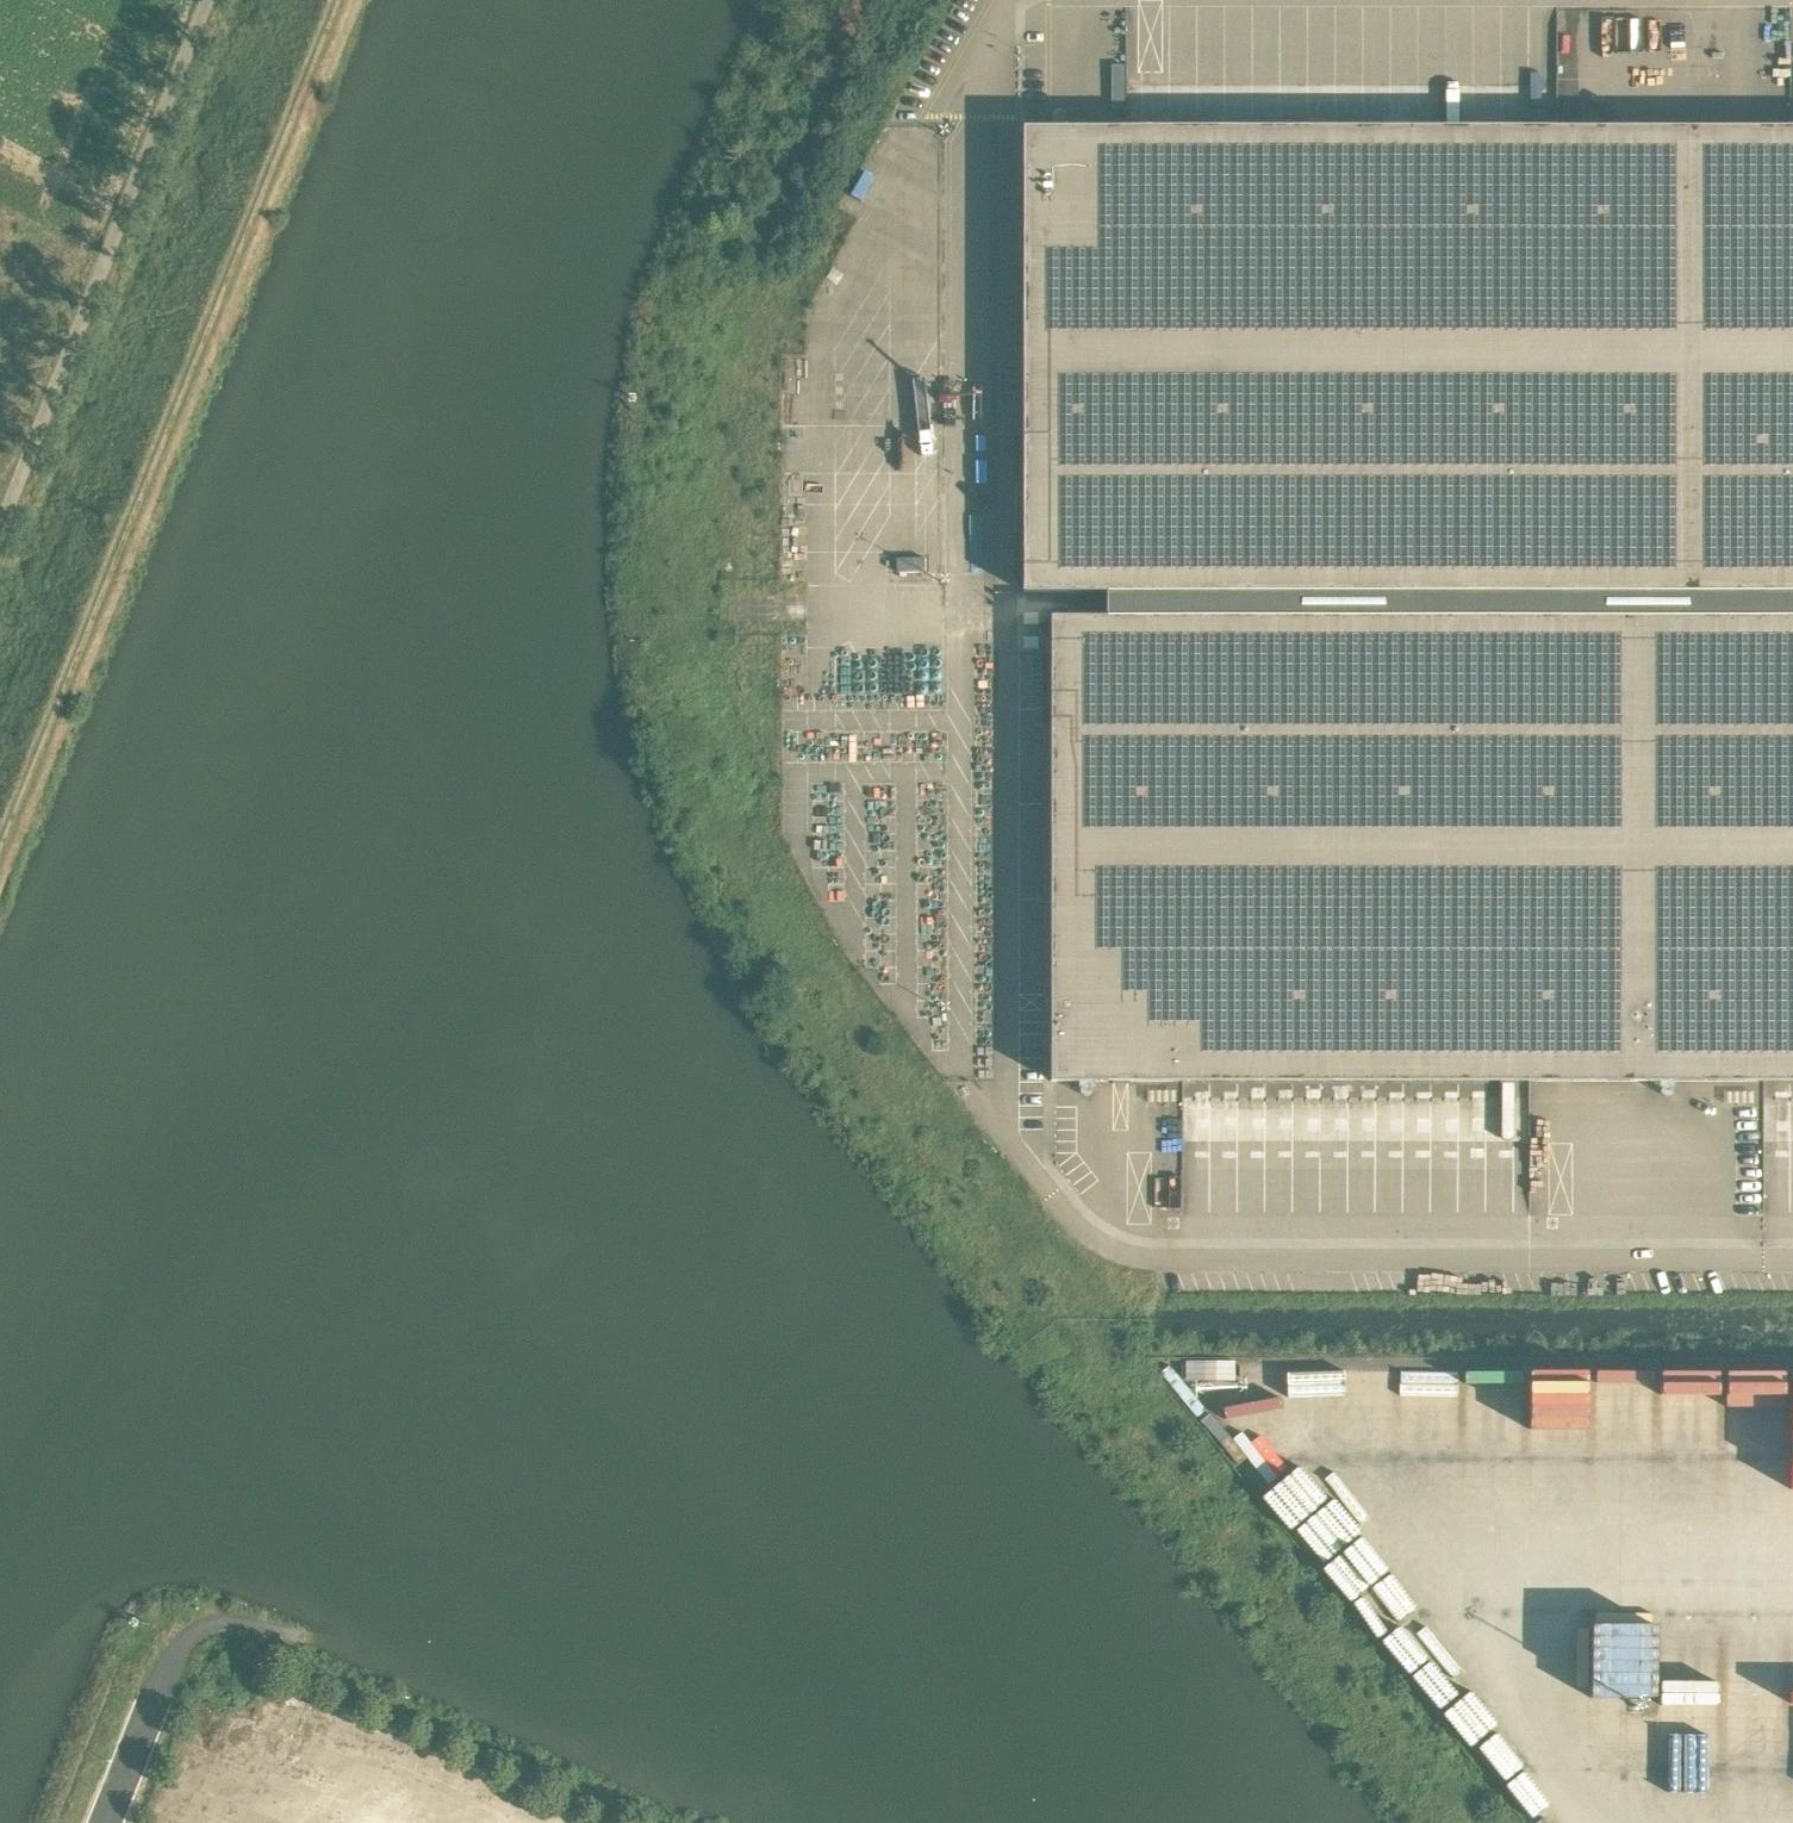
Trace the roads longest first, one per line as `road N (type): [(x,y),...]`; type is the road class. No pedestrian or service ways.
road 1 (unclassified): [(0,534),(213,0)]
road 2 (unclassified): [(108,1822),(178,1640),(224,1620),(311,1639)]

